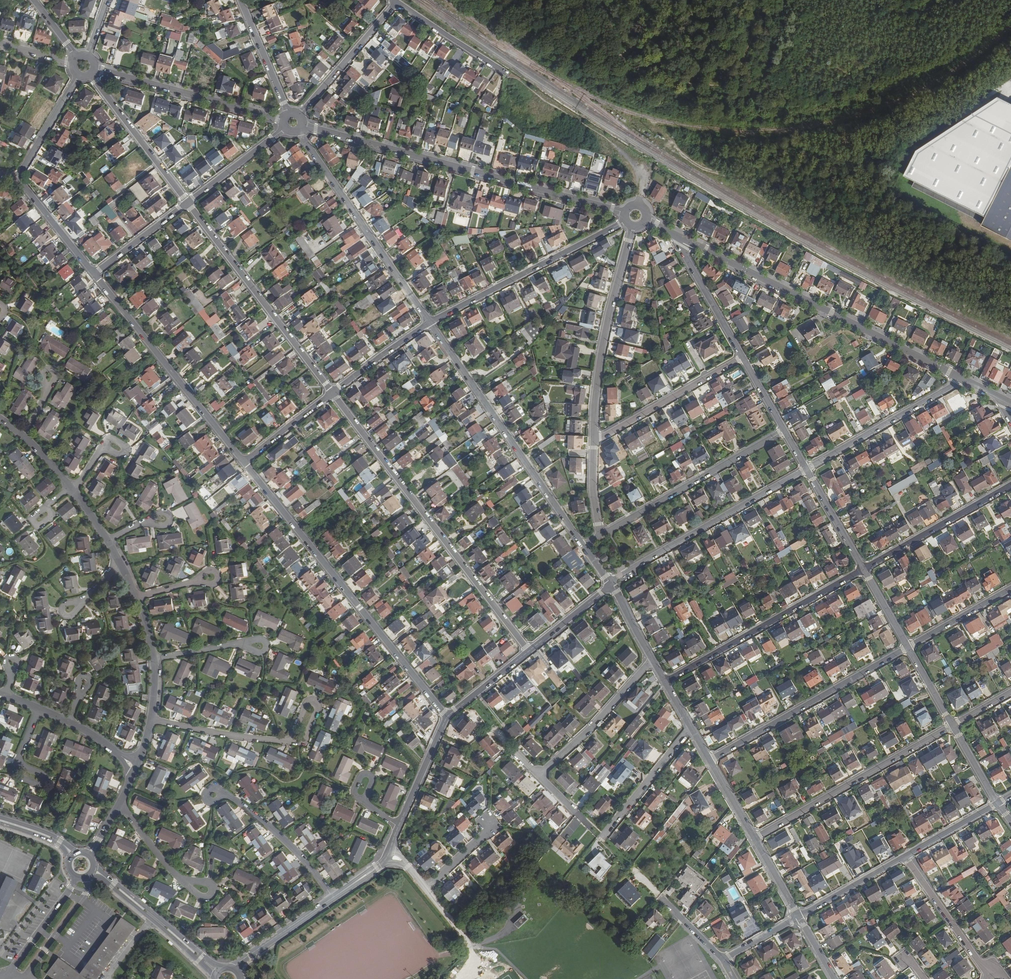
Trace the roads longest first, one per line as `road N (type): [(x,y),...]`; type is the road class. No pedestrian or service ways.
road 1 (residential): [(139,762),(155,676),(137,598),(70,487),(0,418)]
road 2 (residential): [(304,125),(624,212)]
road 3 (residential): [(447,717),(244,462)]
road 4 (residential): [(333,393),(529,651)]
road 5 (residential): [(682,239),(960,378)]
road 6 (residential): [(583,545),(430,322)]
road 7 (residential): [(244,462),(94,273)]
road 8 (residential): [(188,204),(333,393)]
road 9 (residential): [(430,322),(299,132)]
road 10 (residential): [(908,648),(710,761)]
road 11 (residential): [(665,681),(864,570)]
road 12 (residential): [(755,838),(952,725)]
road 13 (residential): [(806,470),(612,585)]
road 14 (residential): [(593,442),(601,349),(632,227)]
road 15 (residential): [(430,322),(625,222)]
road 16 (residential): [(600,536),(784,430)]
road 17 (residential): [(94,69),(283,119)]
road 18 (residential): [(233,968),(382,863)]
road 19 (residential): [(960,378),(806,470)]
road 20 (residential): [(743,357),(593,442)]
road 21 (residential): [(864,570),(1010,486)]
road 22 (residential): [(91,74),(188,204)]
road 23 (residential): [(539,776),(653,661)]
road 24 (residential): [(904,856),(979,962),(996,972)]
road 25 (residential): [(300,114),(397,2)]
road 26 (residential): [(391,845),(447,717)]
road 27 (residential): [(603,836),(691,728)]
road 28 (residential): [(0,694),(80,727),(121,756)]
road 29 (residential): [(682,239),(743,357)]
road 30 (residential): [(507,74),(397,2)]
road 31 (residential): [(487,820),(493,827),(426,889),(408,867)]
road 32 (residential): [(240,0),(289,113)]
road 33 (residential): [(188,204),(284,128)]
road 34 (residential): [(94,273),(18,178)]
road 35 (residential): [(904,856),(800,918)]
road 36 (residential): [(333,393),(430,322)]

